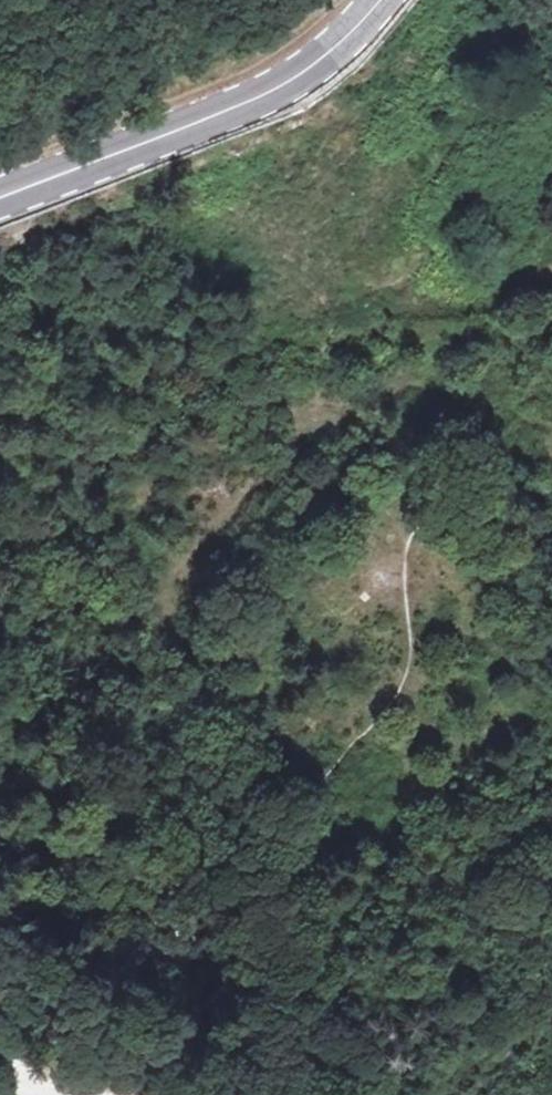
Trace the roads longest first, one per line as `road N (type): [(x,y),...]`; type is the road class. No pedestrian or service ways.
road 1 (secondary): [(380,0),(277,89),(0,197)]
road 2 (track): [(175,1094),(44,1063)]

